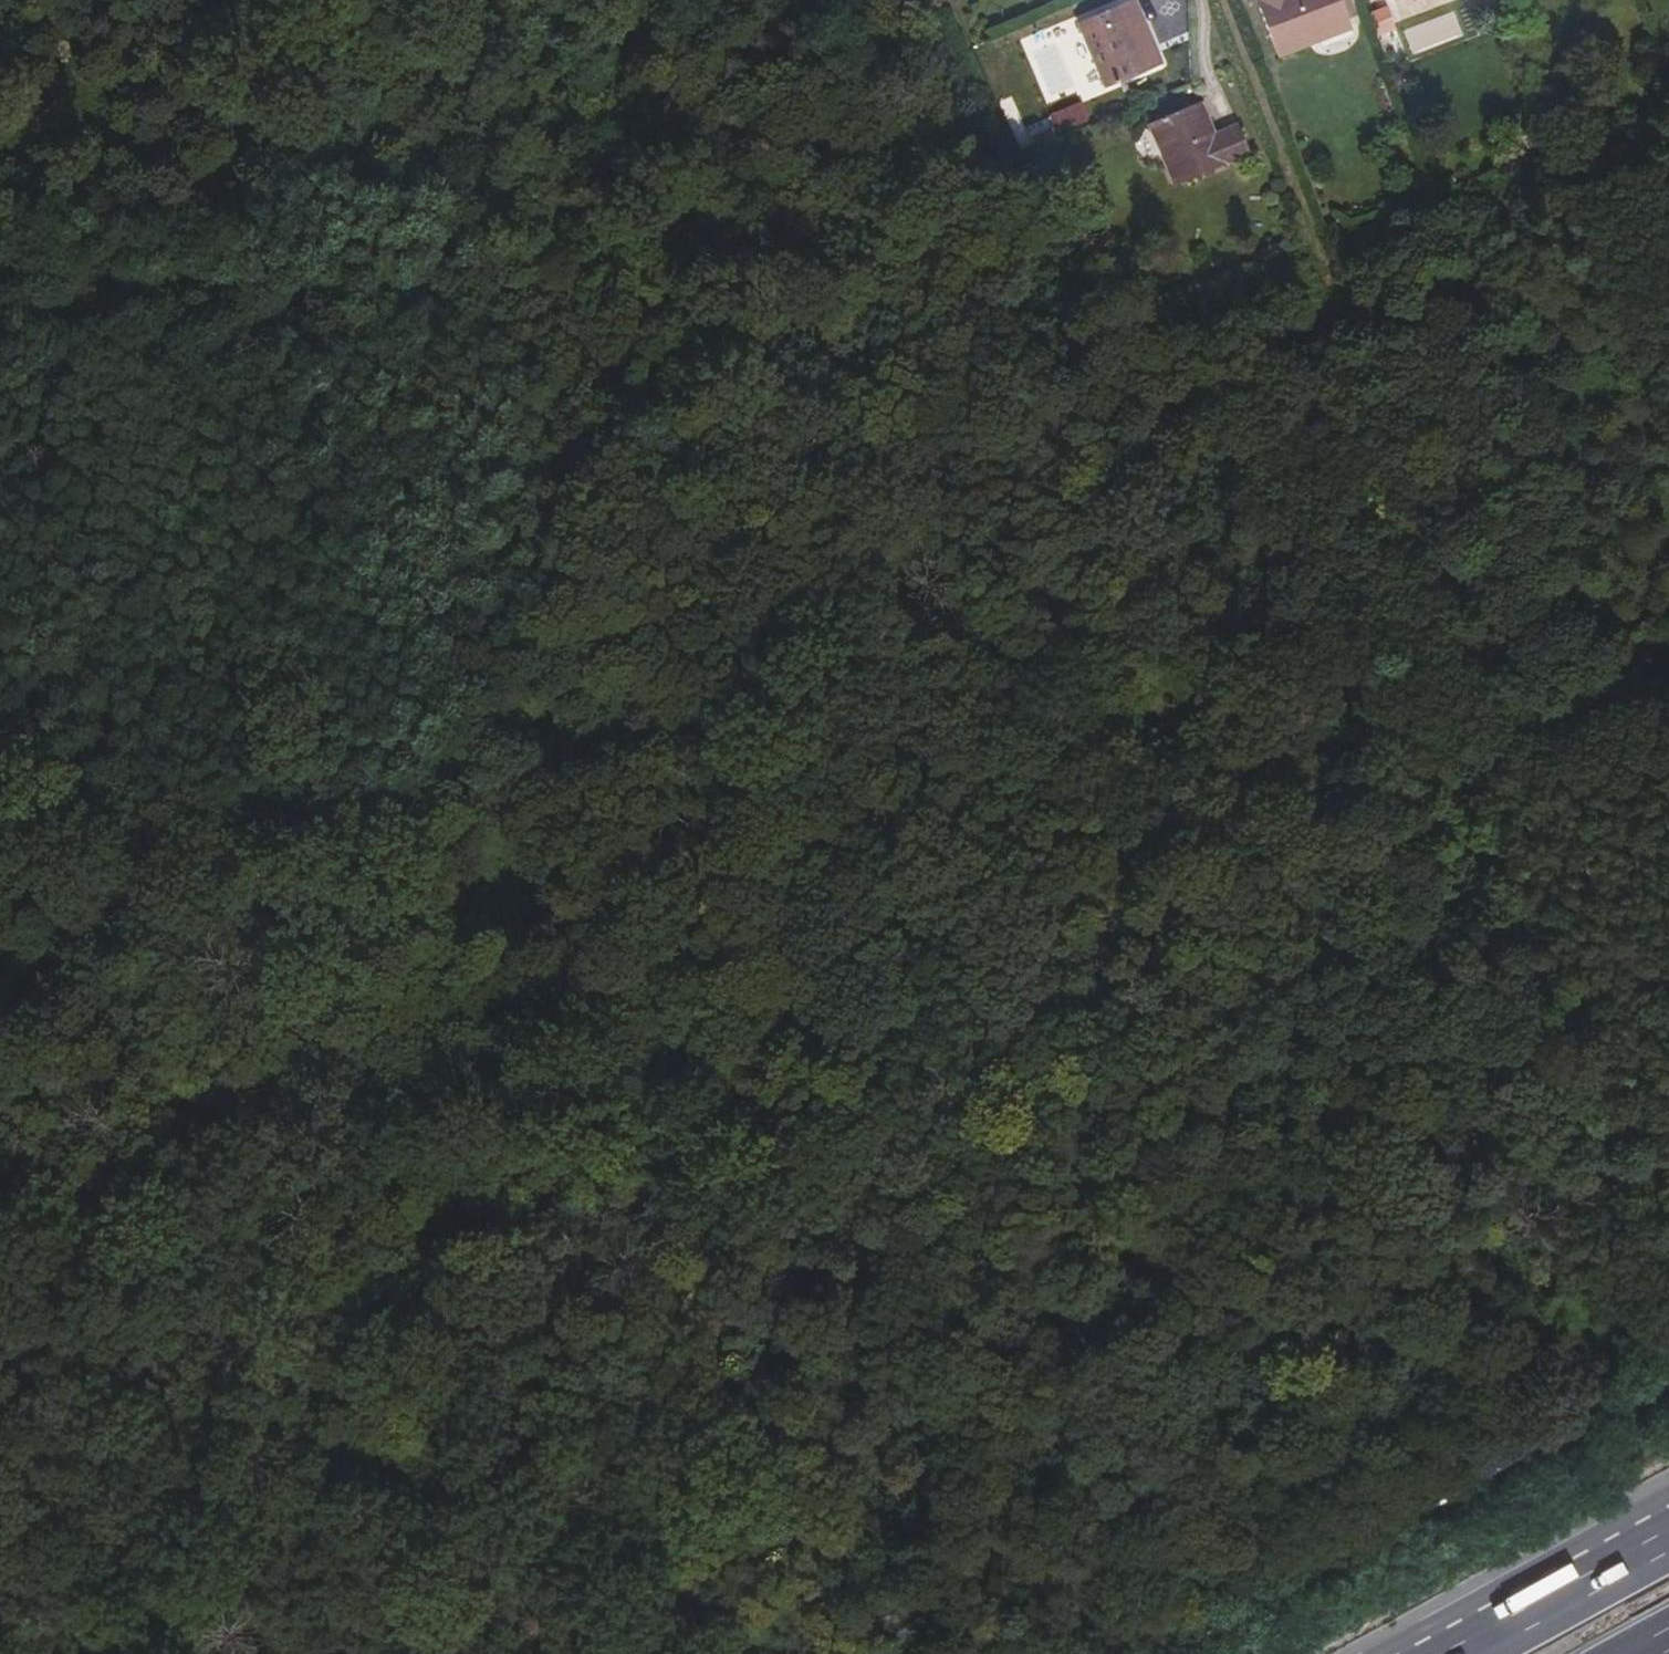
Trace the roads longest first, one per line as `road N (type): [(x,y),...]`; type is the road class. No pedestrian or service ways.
road 1 (trunk): [(1668,1531),(1445,1653)]

